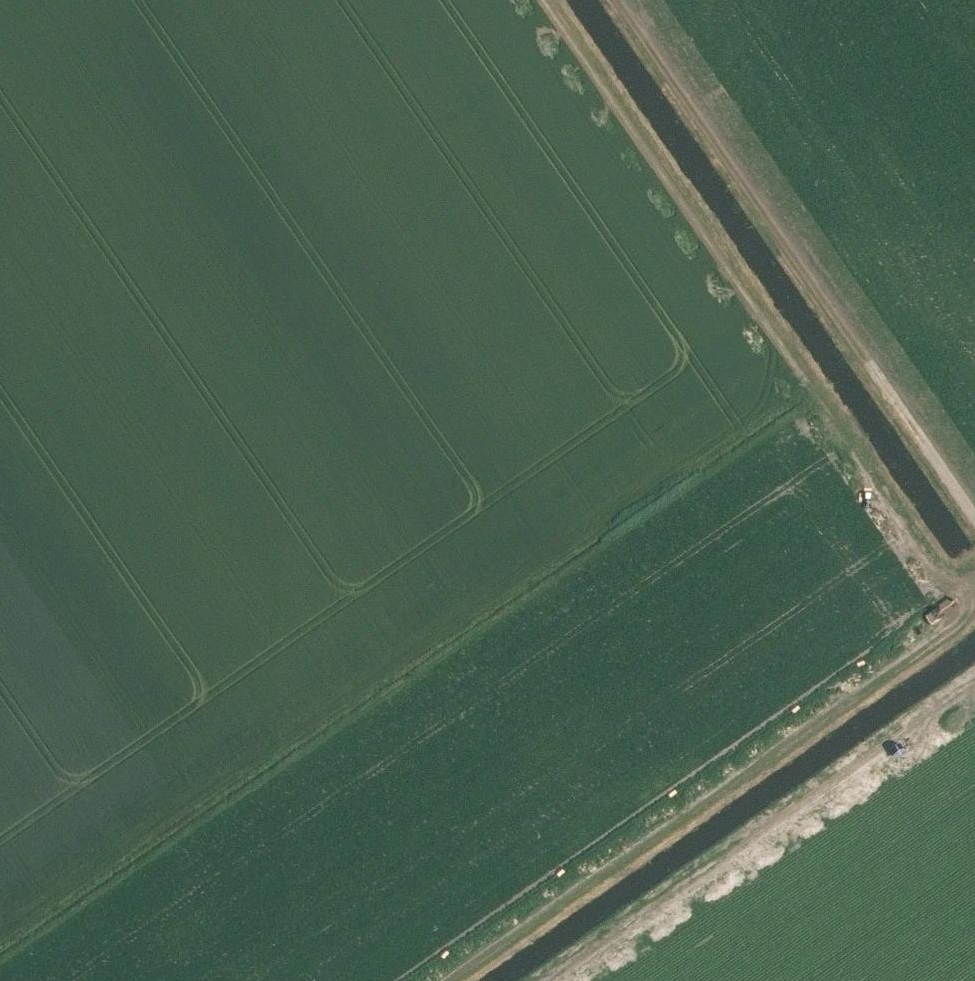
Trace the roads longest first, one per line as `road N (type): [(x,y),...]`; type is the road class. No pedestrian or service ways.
road 1 (track): [(617,0),(974,520)]
road 2 (track): [(974,630),(476,980)]
road 3 (track): [(532,980),(974,672)]

